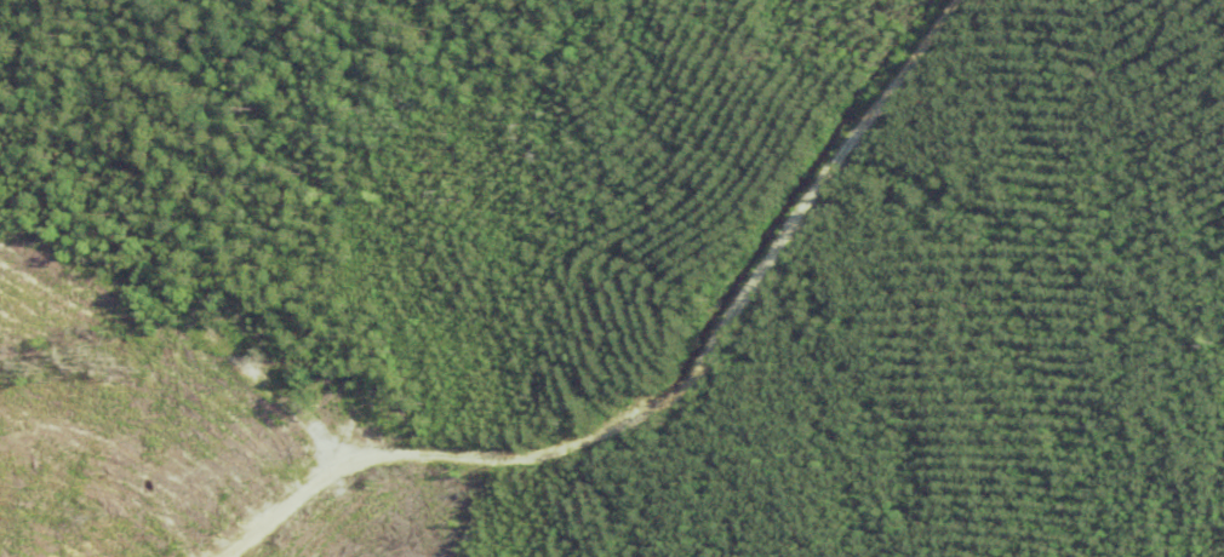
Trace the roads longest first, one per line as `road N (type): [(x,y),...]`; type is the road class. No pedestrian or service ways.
road 1 (track): [(970,0),(704,377),(636,431),(381,463),(231,556)]

